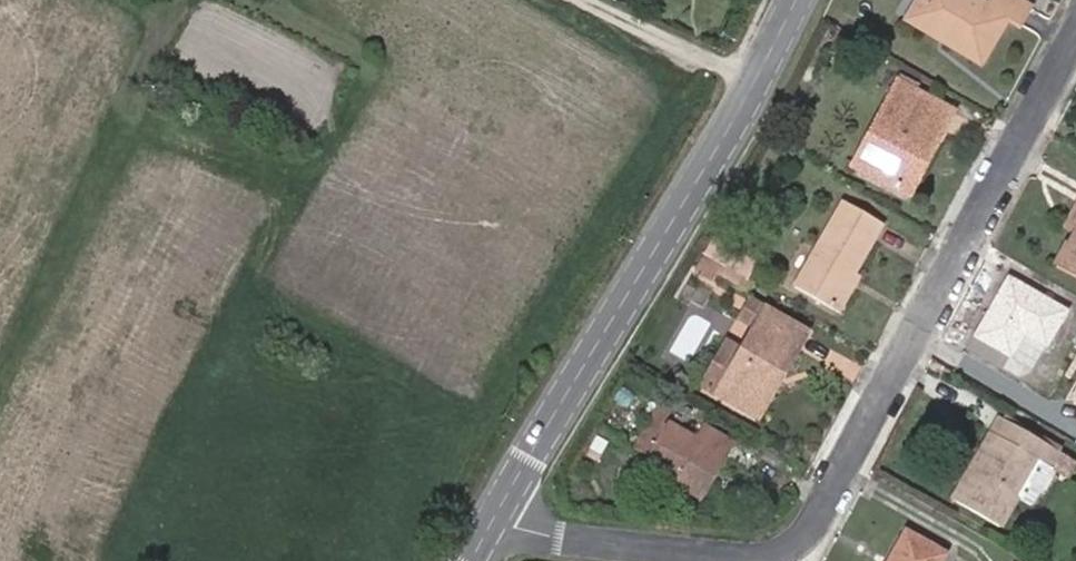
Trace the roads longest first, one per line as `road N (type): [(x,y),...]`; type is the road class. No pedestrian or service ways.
road 1 (residential): [(1075,31),(804,544),(765,560),(582,542),(513,527),(495,513)]
road 2 (tertiary): [(495,513),(792,0)]

